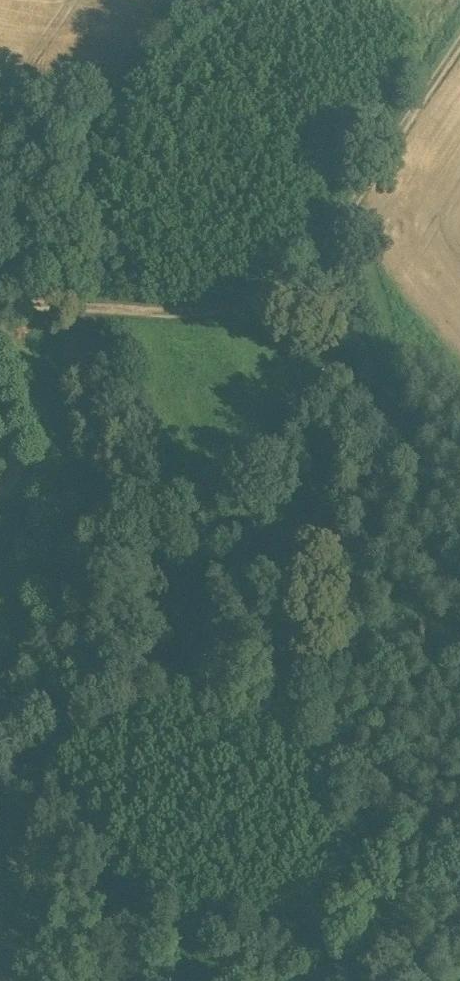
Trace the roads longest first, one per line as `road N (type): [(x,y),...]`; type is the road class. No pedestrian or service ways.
road 1 (track): [(0,302),(198,309),(245,295),(313,242)]
road 2 (track): [(459,41),(342,214),(313,242)]

